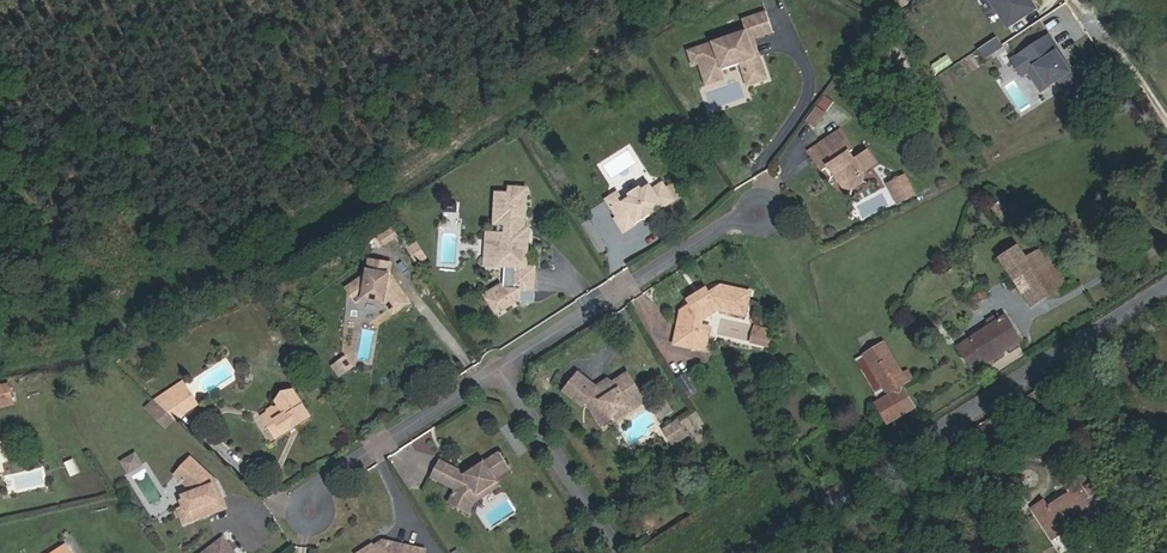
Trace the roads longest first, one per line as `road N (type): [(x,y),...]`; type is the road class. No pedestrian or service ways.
road 1 (unclassified): [(747,552),(1166,287)]
road 2 (residential): [(499,371),(766,196)]
road 3 (residential): [(499,371),(331,477),(310,511)]
road 4 (residential): [(616,552),(499,371)]
road 5 (residential): [(1166,117),(1088,0)]

